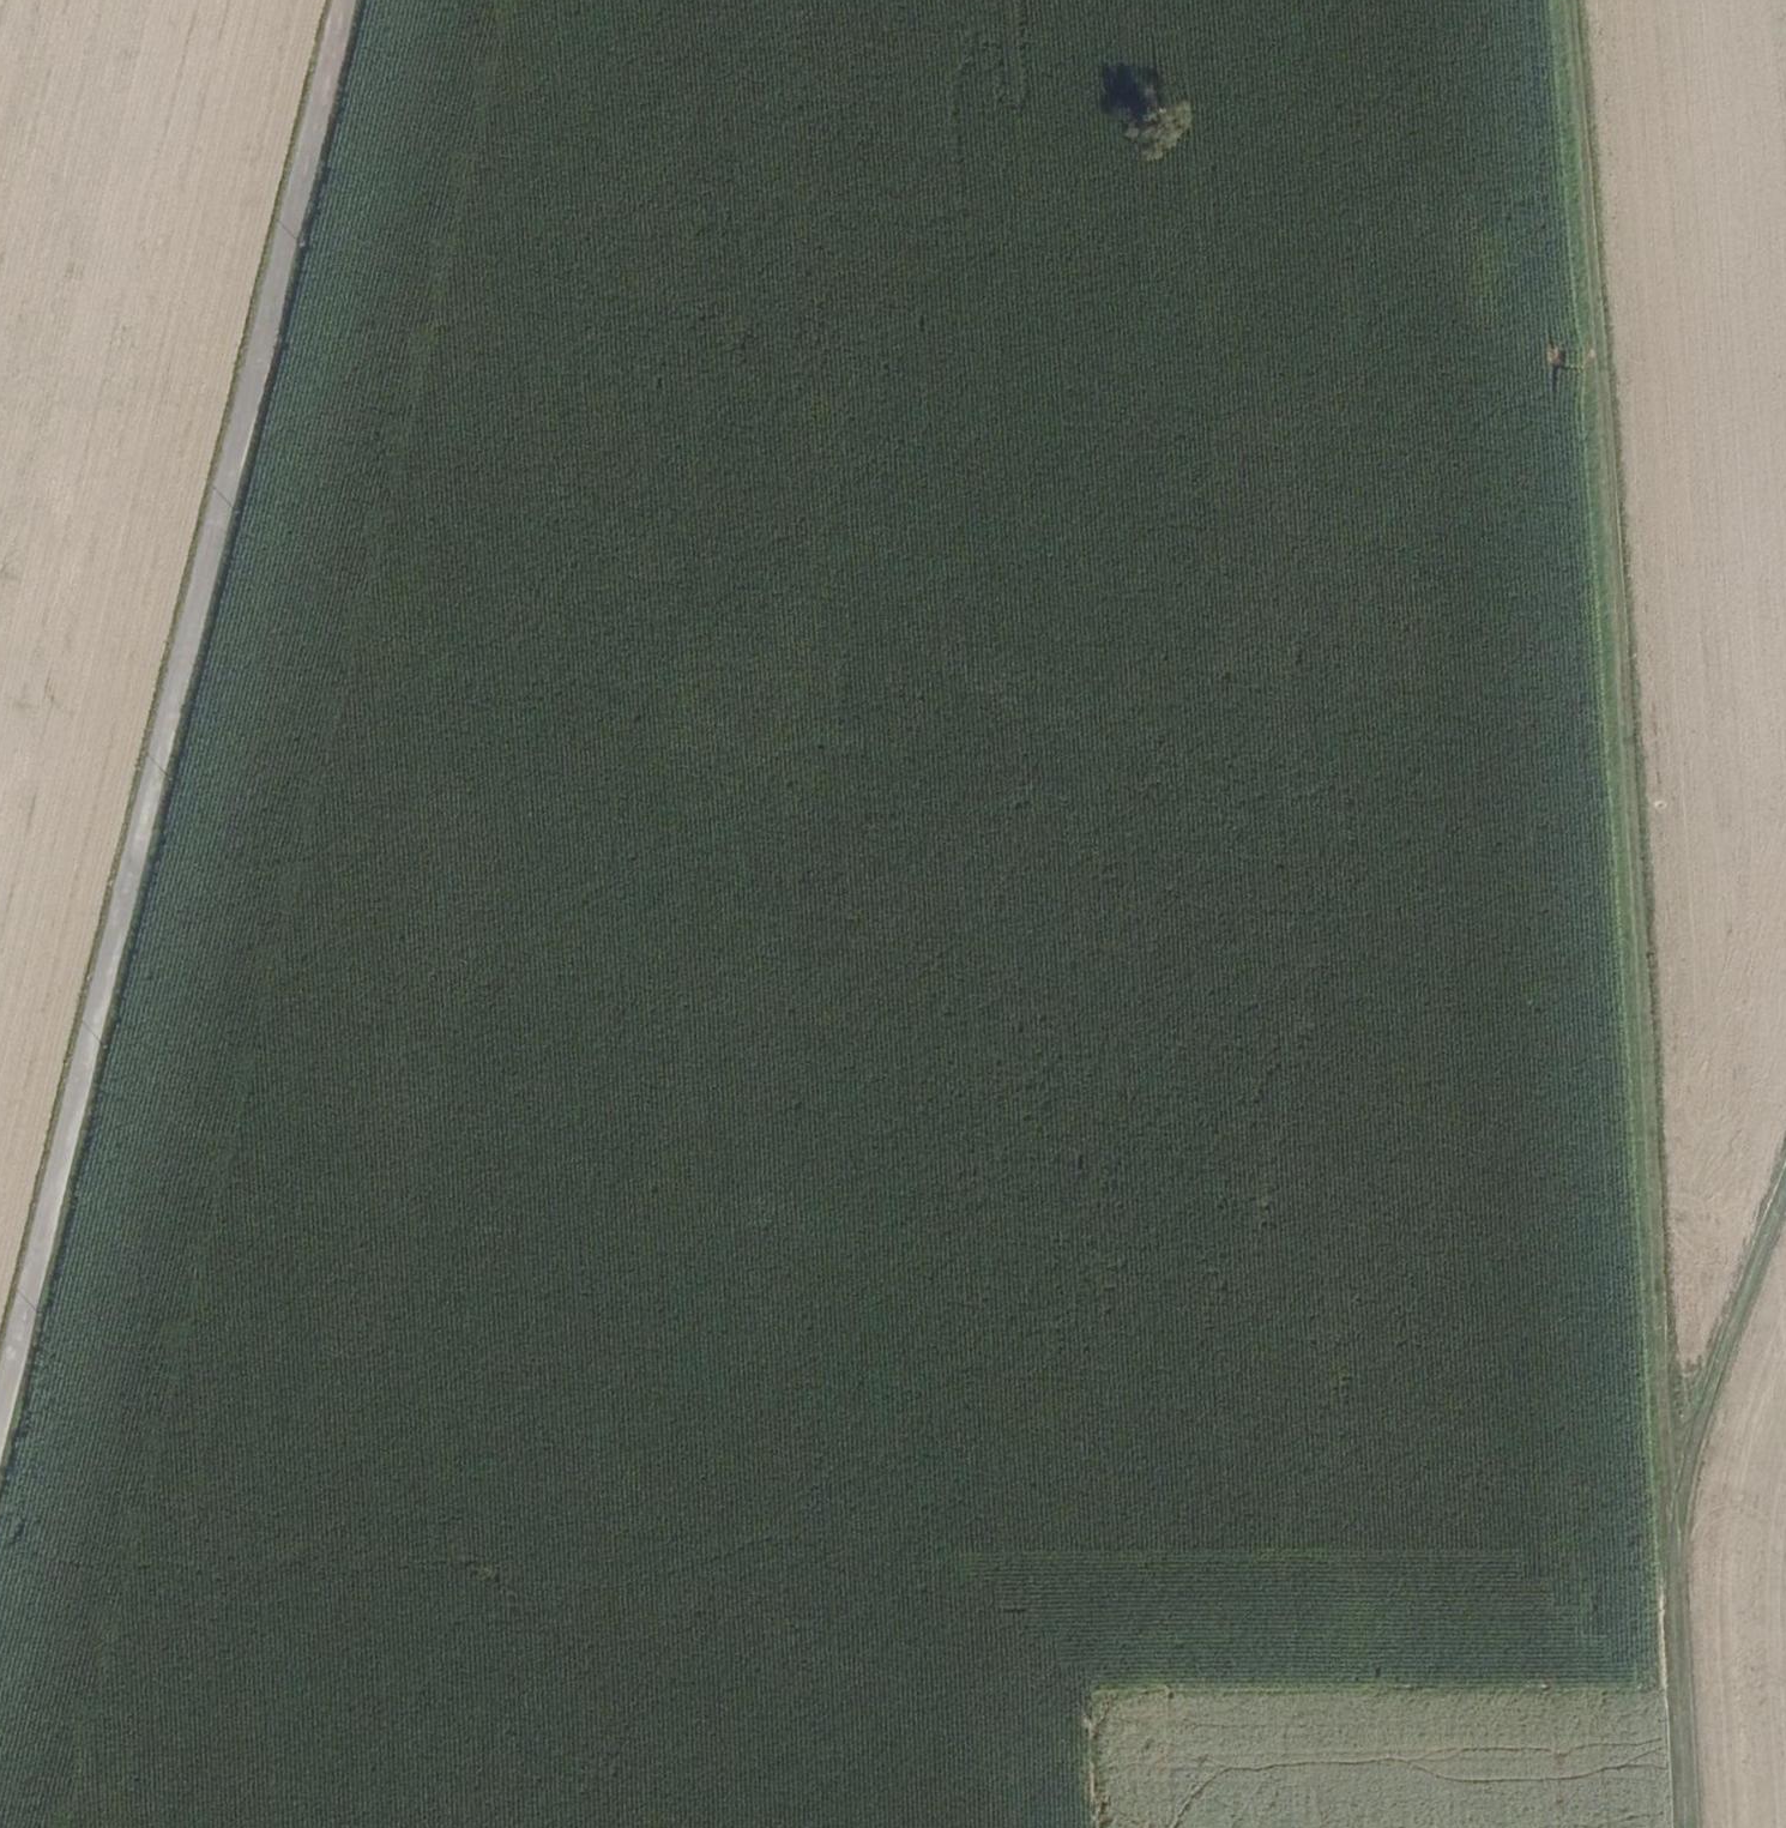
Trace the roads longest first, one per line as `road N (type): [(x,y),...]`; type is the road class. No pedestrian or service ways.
road 1 (track): [(1561,0),(1642,922),(1673,1432)]
road 2 (track): [(1673,1432),(1681,1827)]
road 3 (track): [(1785,1202),(1673,1432)]

